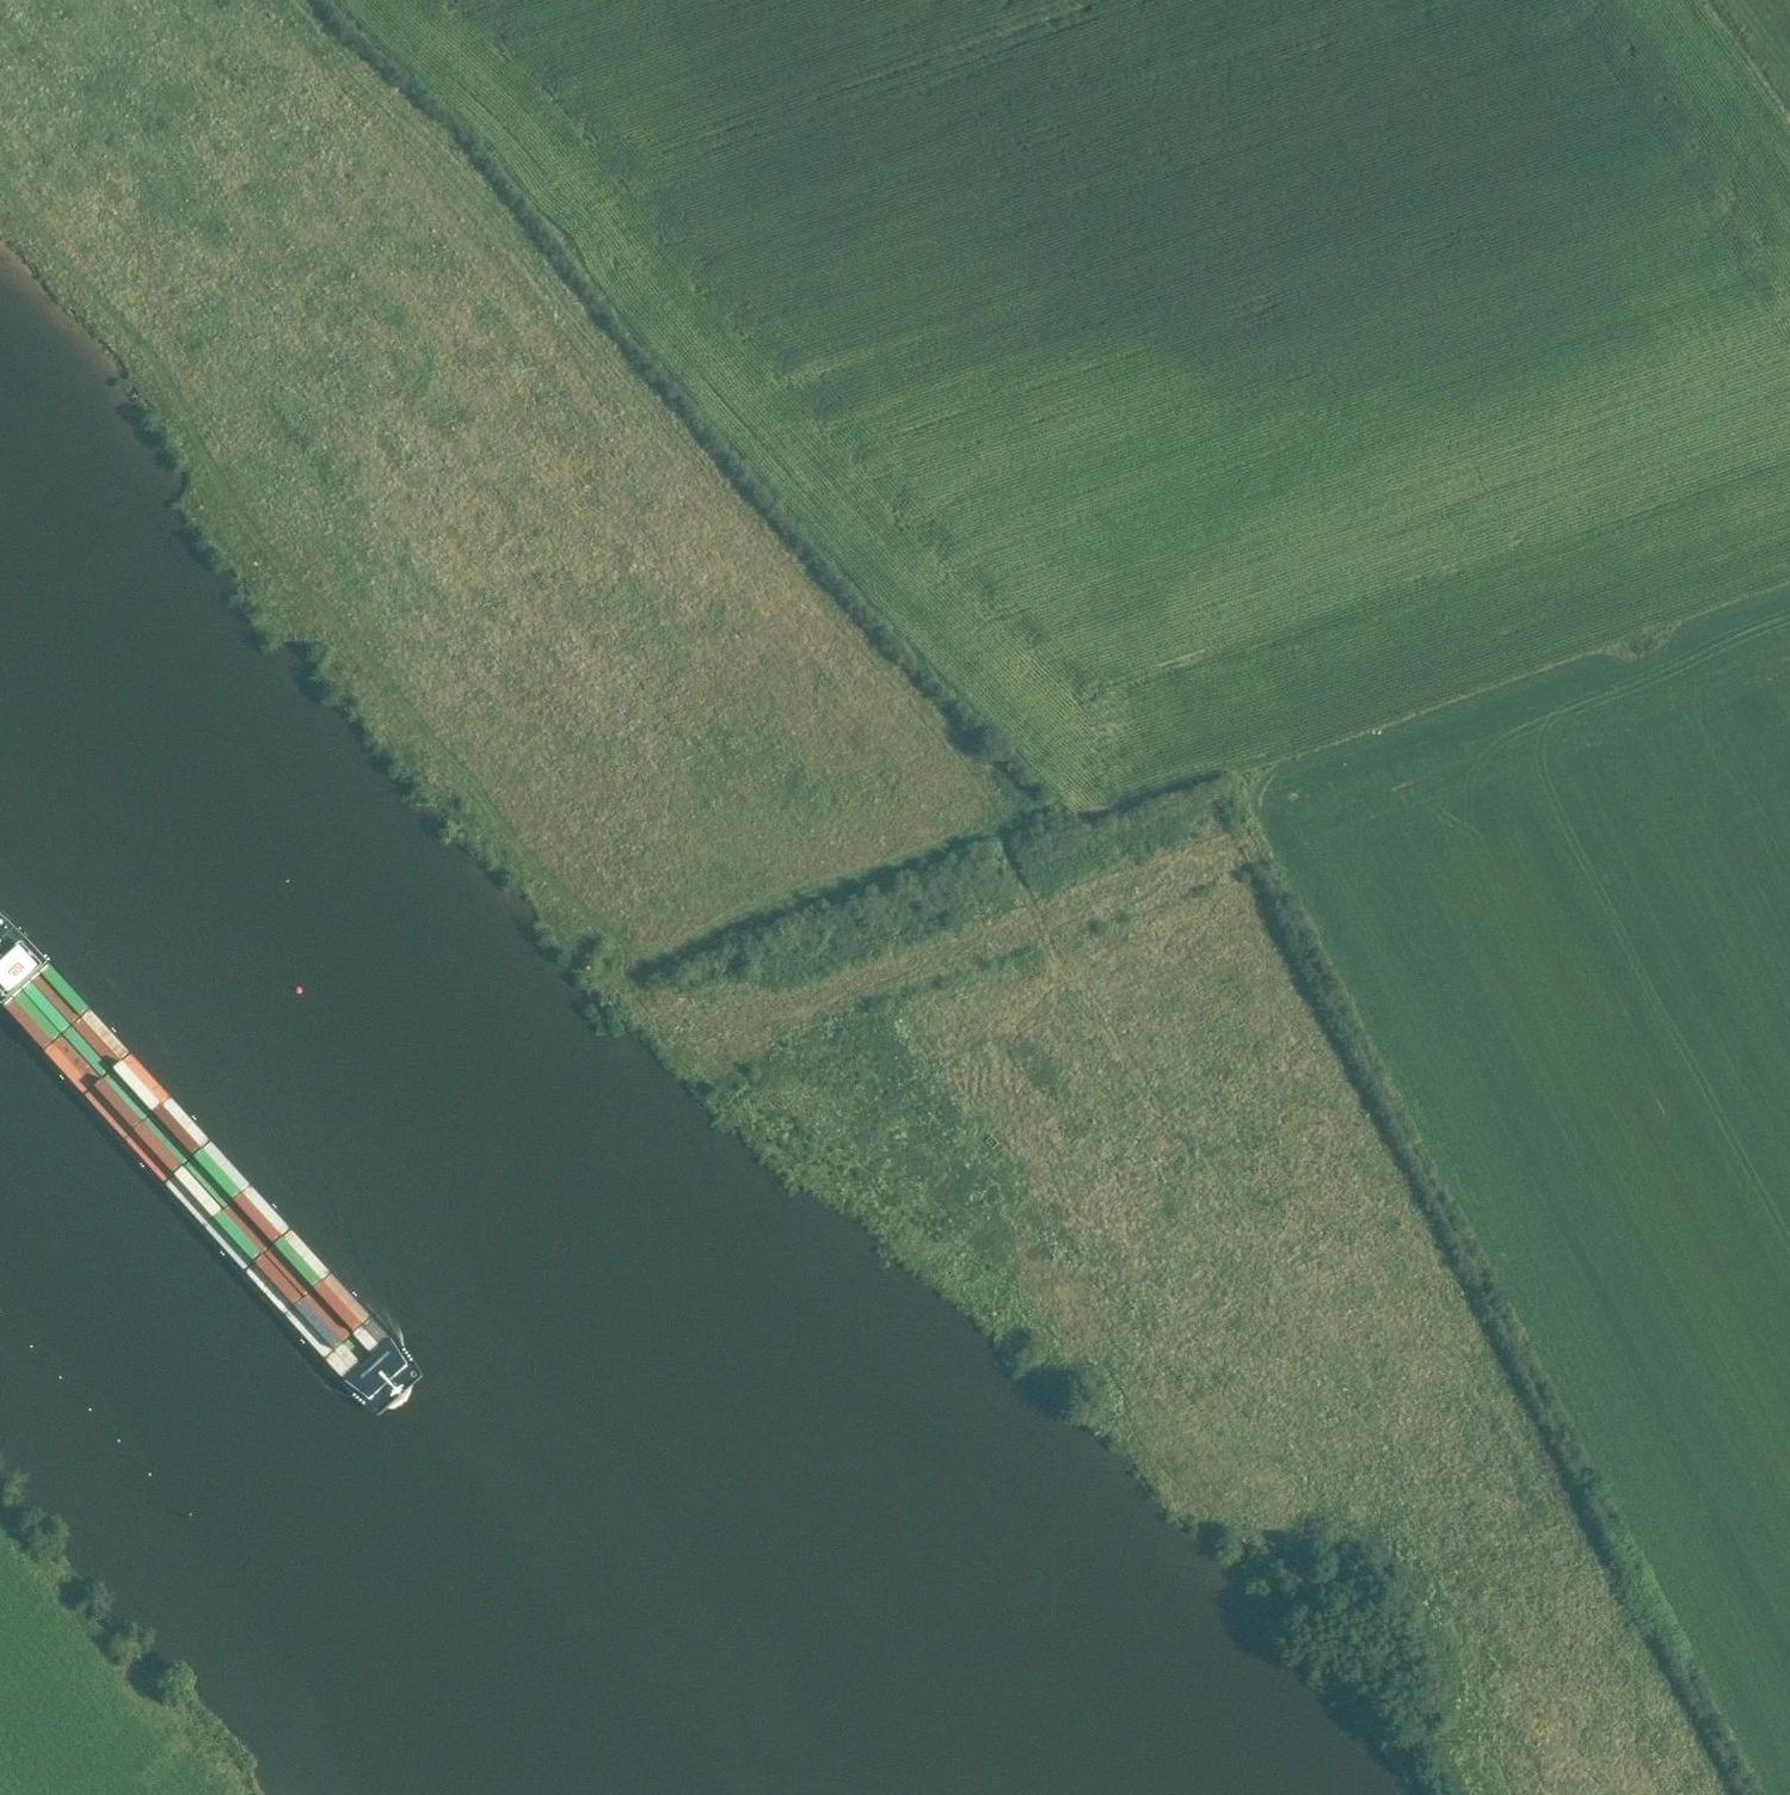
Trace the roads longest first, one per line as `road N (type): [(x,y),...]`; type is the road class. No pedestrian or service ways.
road 1 (track): [(280,0),(679,484),(1030,817)]

